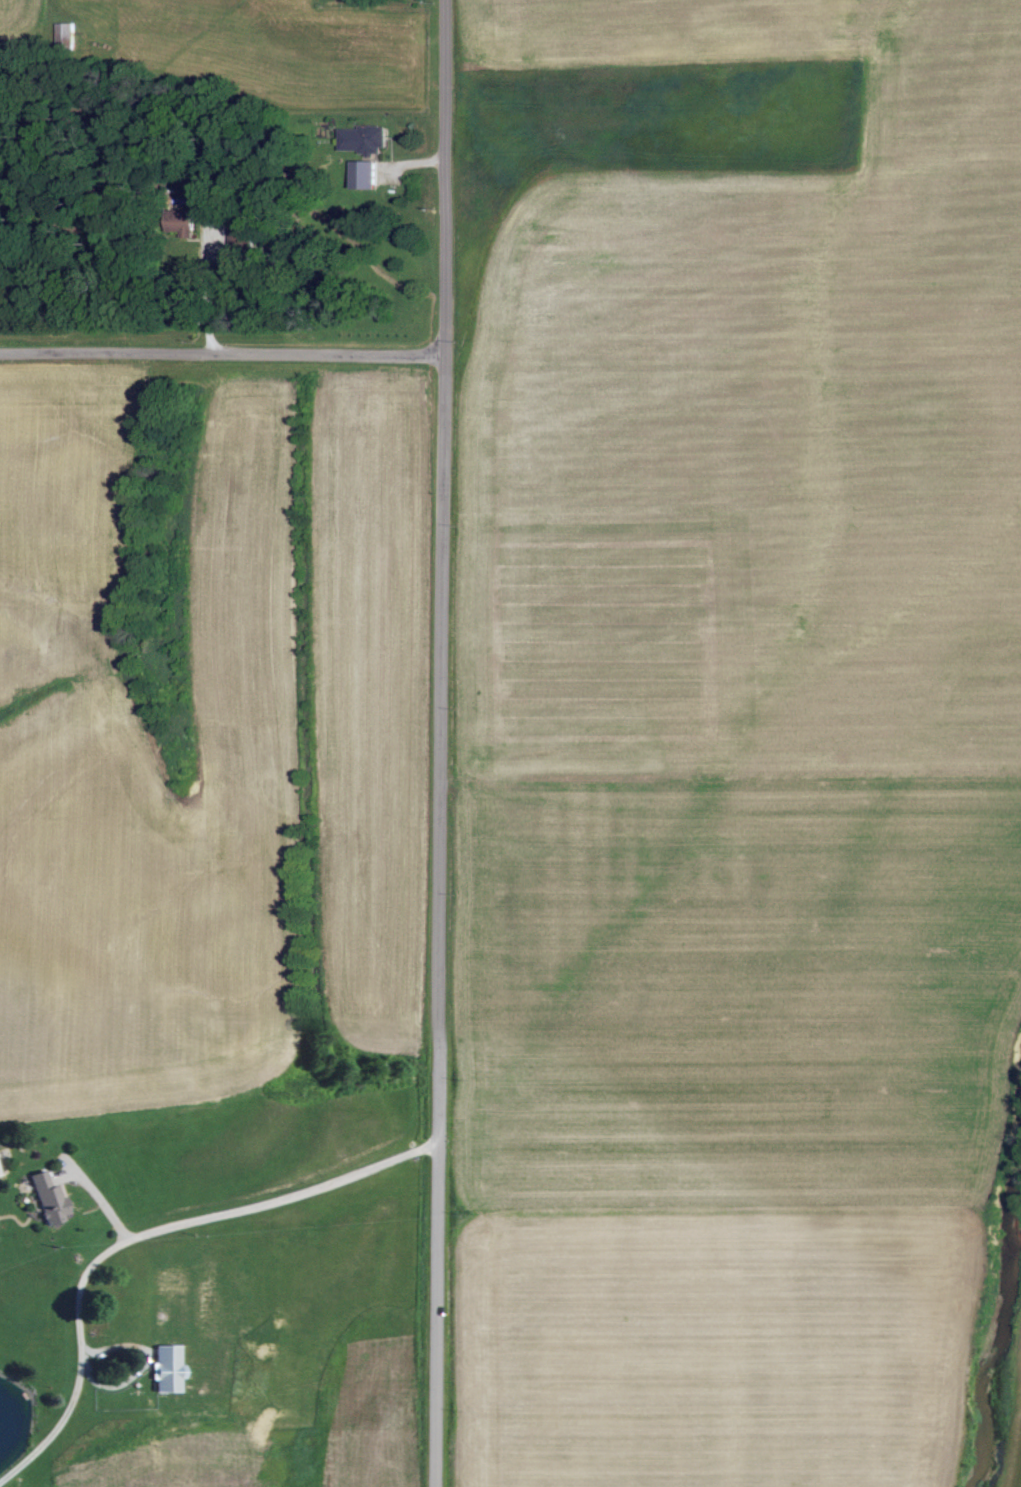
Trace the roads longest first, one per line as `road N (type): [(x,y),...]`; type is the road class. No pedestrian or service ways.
road 1 (residential): [(437,1486),(451,511),(449,0)]
road 2 (residential): [(0,362),(449,365)]
road 3 (residential): [(124,1240),(441,1153)]

